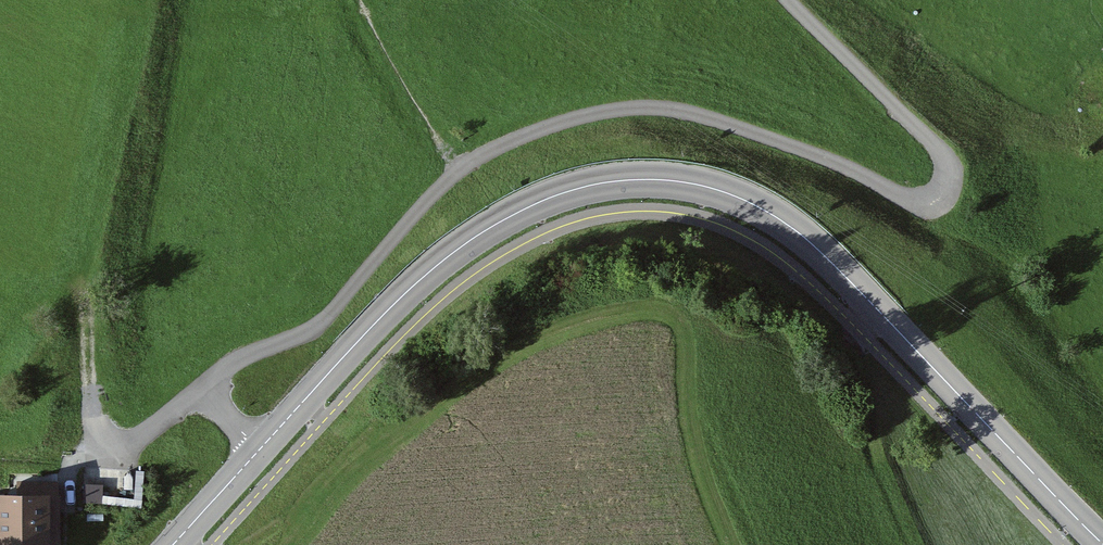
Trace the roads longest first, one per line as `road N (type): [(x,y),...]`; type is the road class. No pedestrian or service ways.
road 1 (unclassified): [(258,449),(209,397),(225,370),(316,330),(458,168),(529,135),(617,110),(662,109),(797,151),(910,201),(931,199),(945,183),(936,152),(788,0)]
road 2 (tertiary): [(258,449),(469,244),(572,193),(680,182),(778,223),(824,261),(1101,544)]
road 3 (track): [(349,0),(458,168)]
road 4 (track): [(101,451),(84,306)]
road 5 (tertiary): [(176,544),(258,449)]

